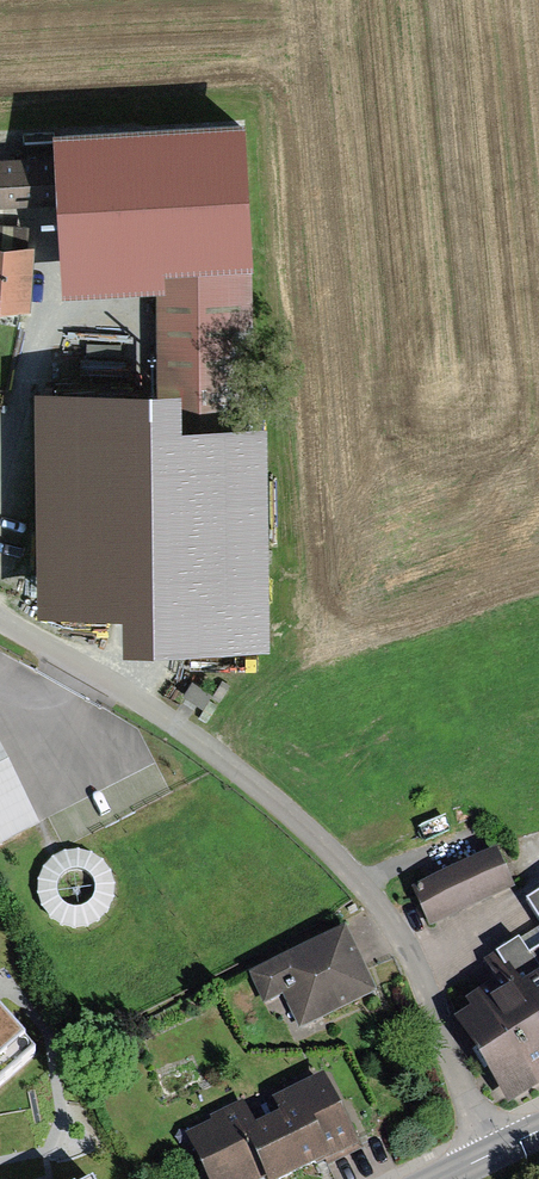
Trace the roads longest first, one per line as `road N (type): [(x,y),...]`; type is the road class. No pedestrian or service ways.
road 1 (residential): [(490,1153),(370,895),(338,855),(111,679),(0,619)]

